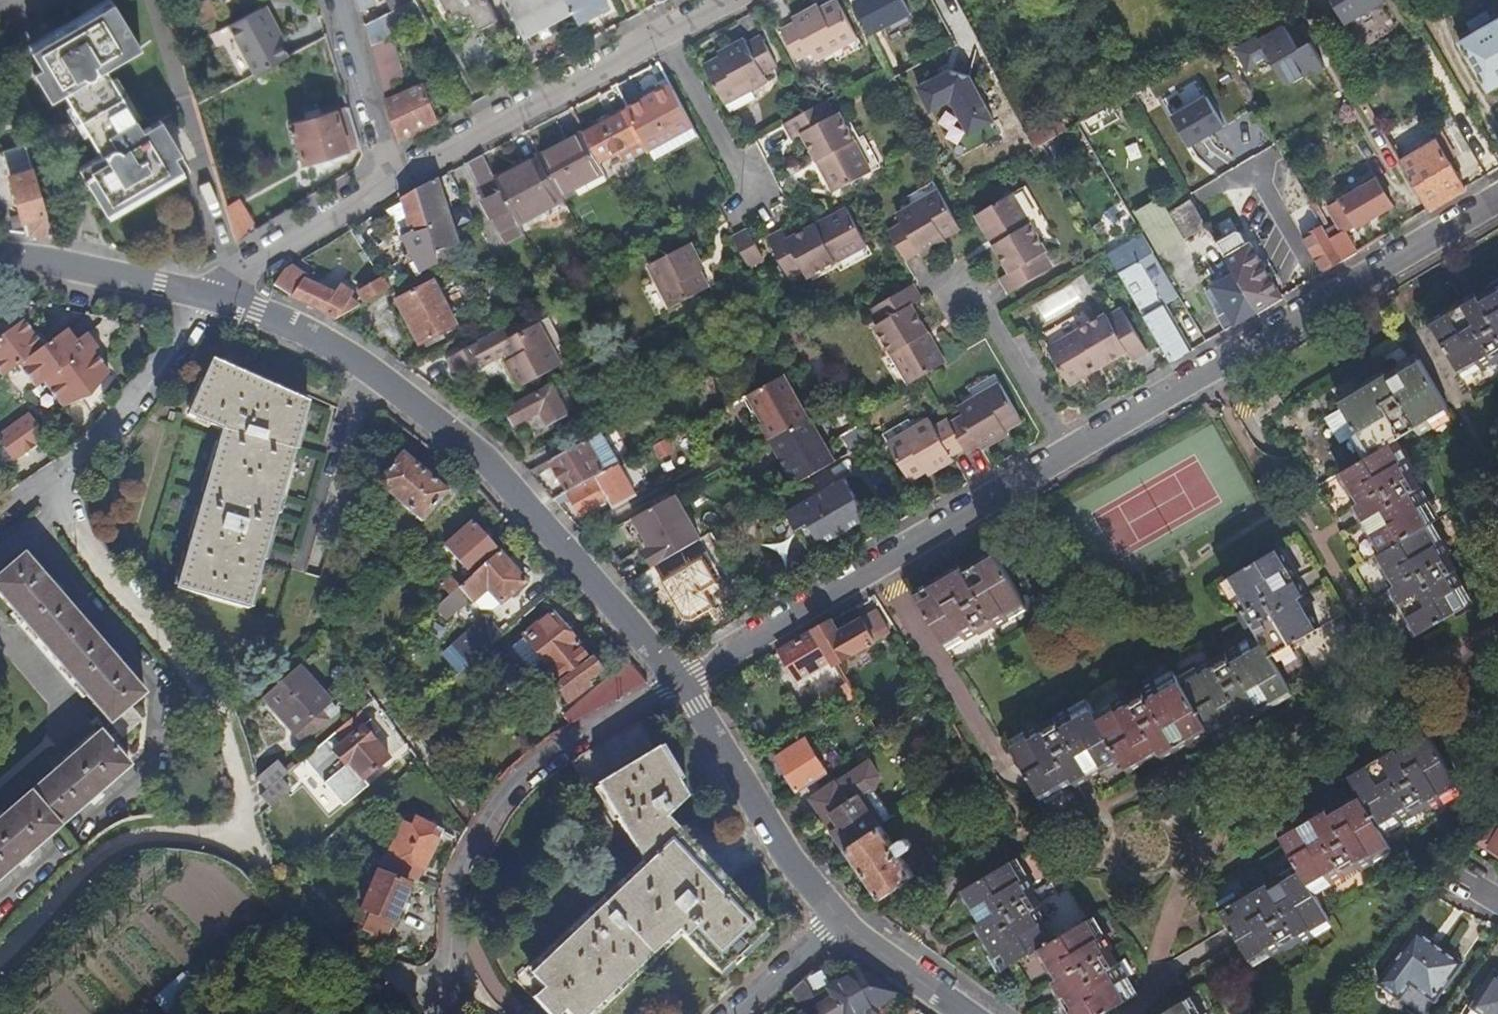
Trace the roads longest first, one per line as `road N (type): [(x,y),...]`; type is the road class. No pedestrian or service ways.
road 1 (residential): [(678,684),(1497,202)]
road 2 (residential): [(54,491),(73,525),(194,675),(229,740),(246,807),(235,838),(144,838),(99,856),(0,955)]
road 3 (residential): [(213,299),(316,339),(398,390),(513,492),(678,684)]
road 4 (residential): [(678,684),(566,754),(501,811),(459,879),(445,989)]
road 5 (residential): [(396,179),(727,0)]
road 6 (residential): [(678,684),(838,921)]
road 7 (residential): [(54,491),(139,405),(213,299)]
road 8 (residential): [(213,299),(235,274),(396,179)]
road 9 (residential): [(0,254),(213,299)]
road 10 (residential): [(396,179),(343,0)]
road 11 (residential): [(838,921),(967,1013)]
road 12 (residential): [(838,921),(738,1013)]

